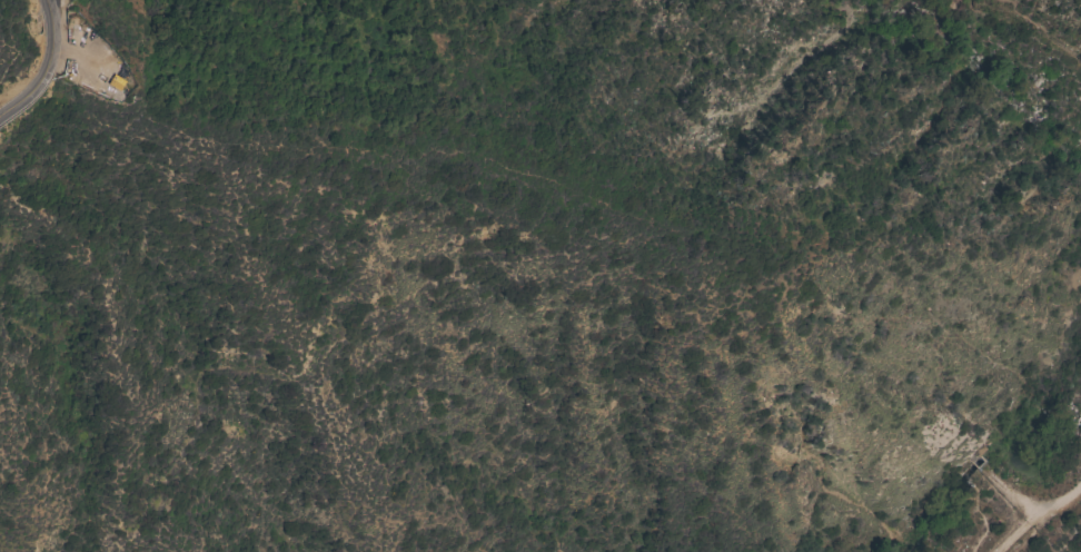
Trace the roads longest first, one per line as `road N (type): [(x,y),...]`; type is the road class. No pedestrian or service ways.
road 1 (residential): [(50,0),(58,29),(46,80),(0,120)]

